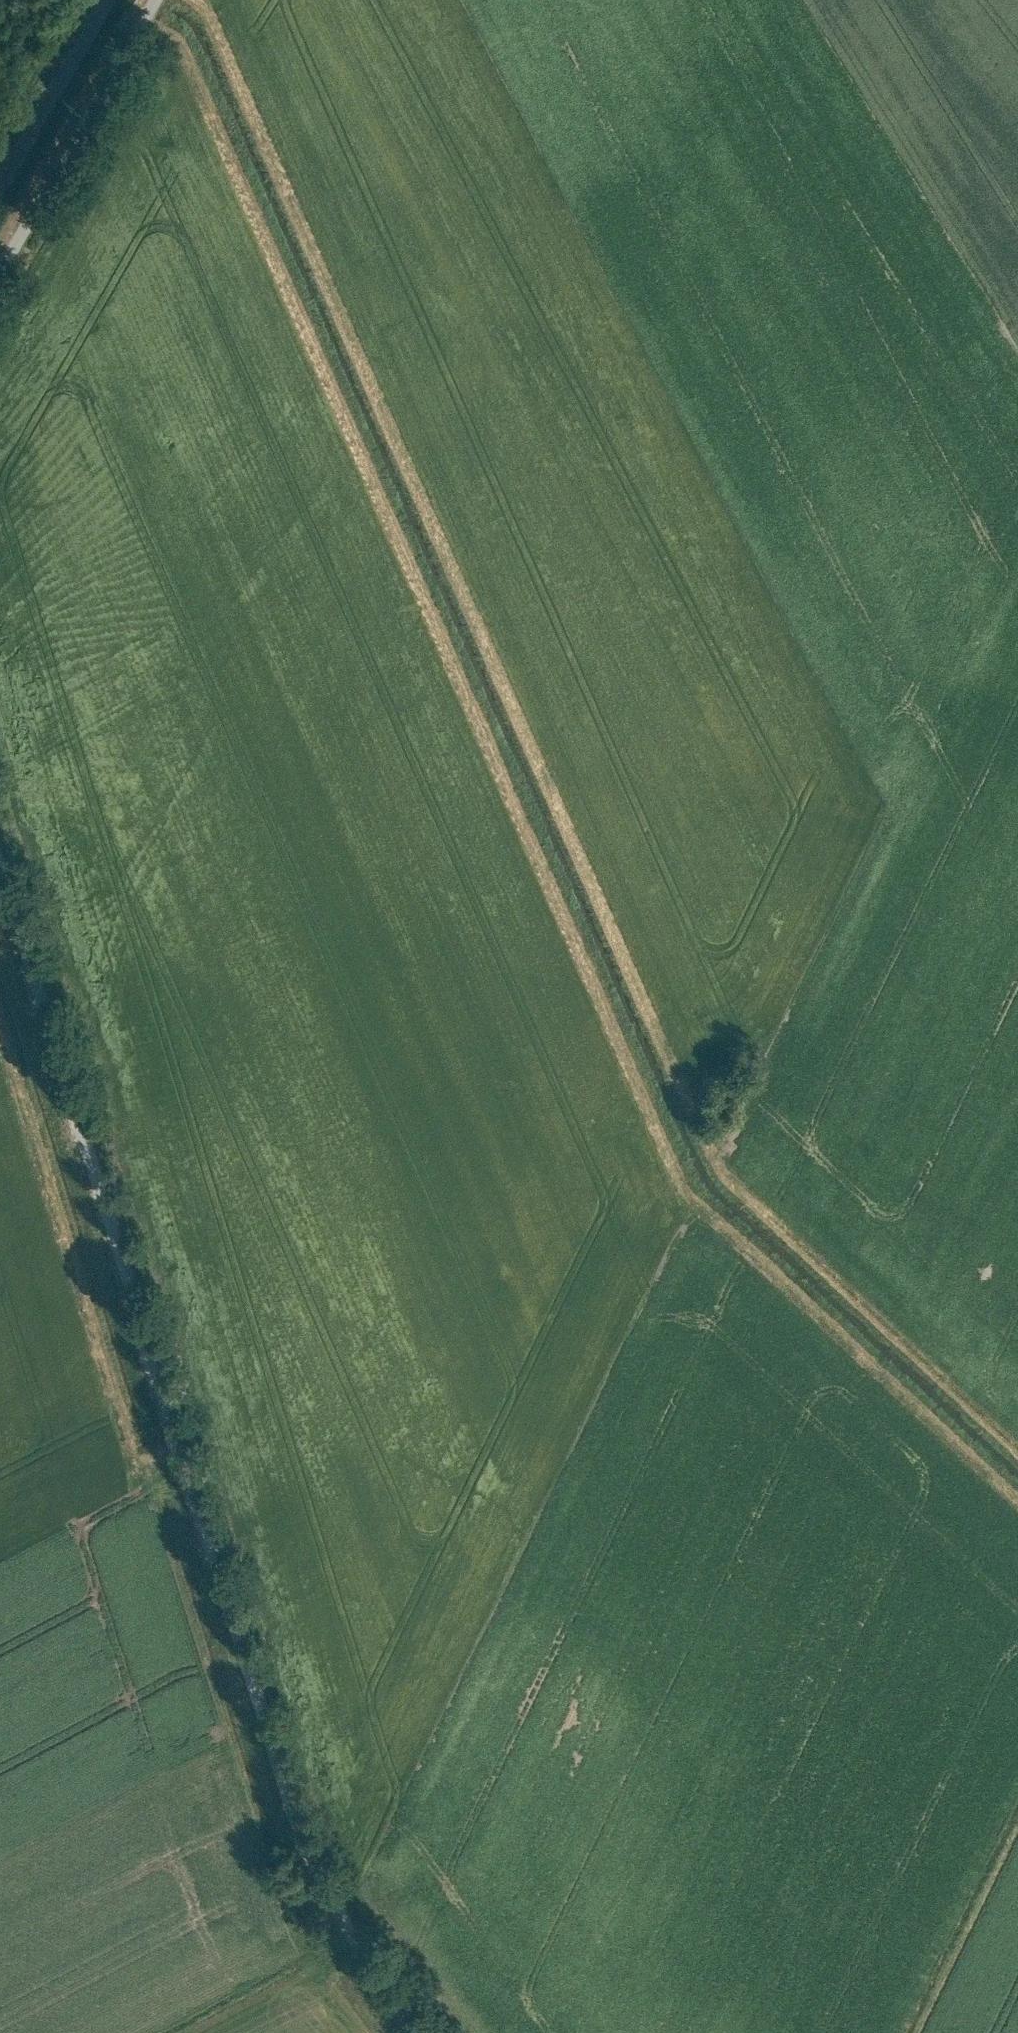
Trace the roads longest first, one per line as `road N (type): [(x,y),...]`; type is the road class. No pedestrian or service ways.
road 1 (unclassified): [(407,2032),(335,1931),(285,1835),(0,900)]
road 2 (unclassified): [(0,276),(159,0)]
road 3 (track): [(876,2032),(1017,1748)]

